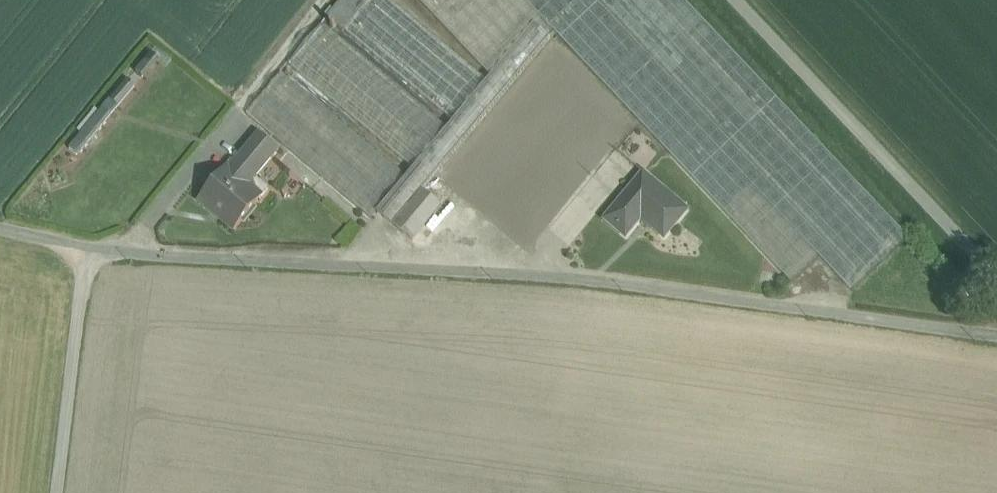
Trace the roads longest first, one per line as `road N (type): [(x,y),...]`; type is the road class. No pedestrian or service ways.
road 1 (unclassified): [(996,336),(608,283),(91,251),(0,228)]
road 2 (unclassified): [(736,0),(996,276)]
road 3 (track): [(60,492),(91,251)]

